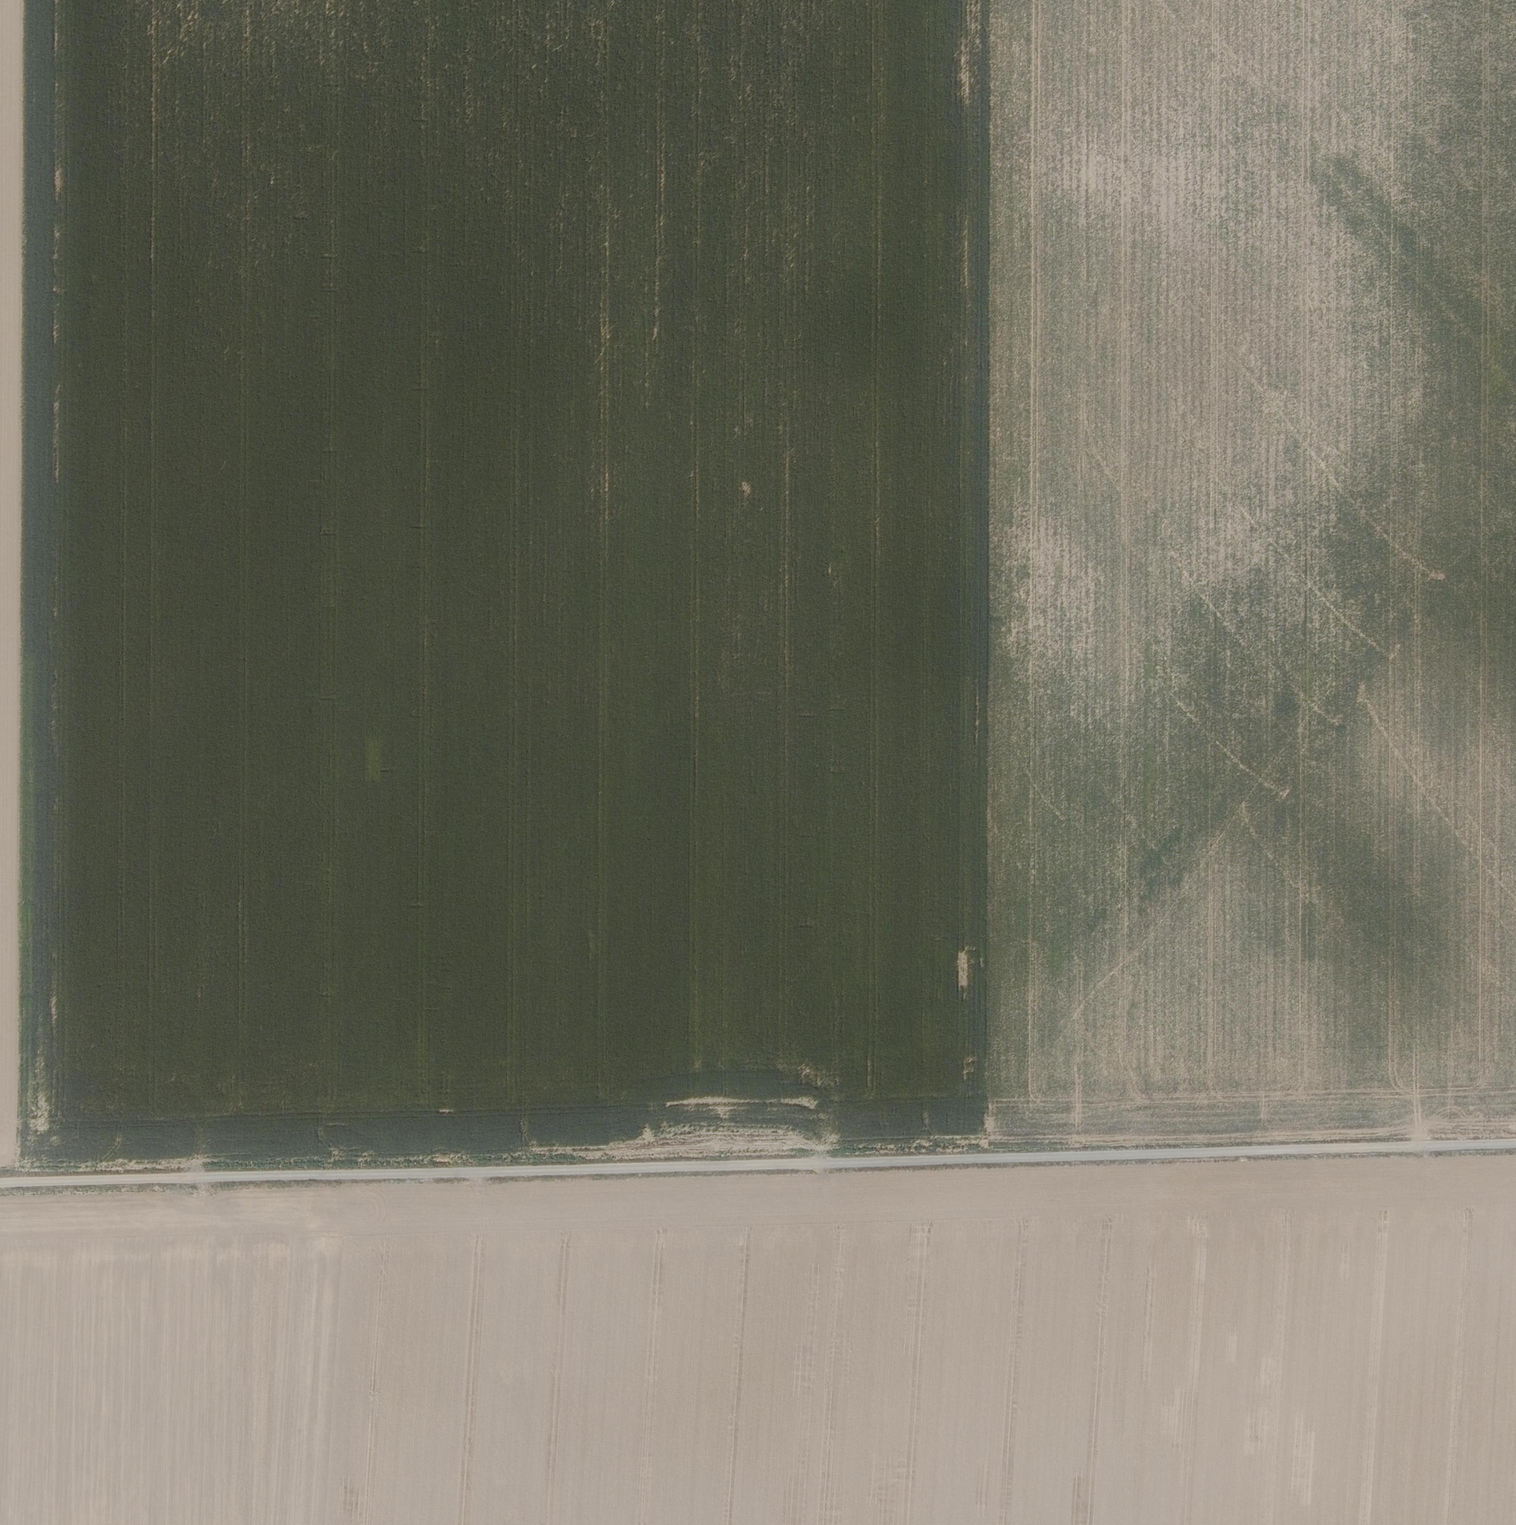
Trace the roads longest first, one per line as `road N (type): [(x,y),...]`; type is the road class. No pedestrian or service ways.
road 1 (track): [(1515,1144),(0,1182)]

